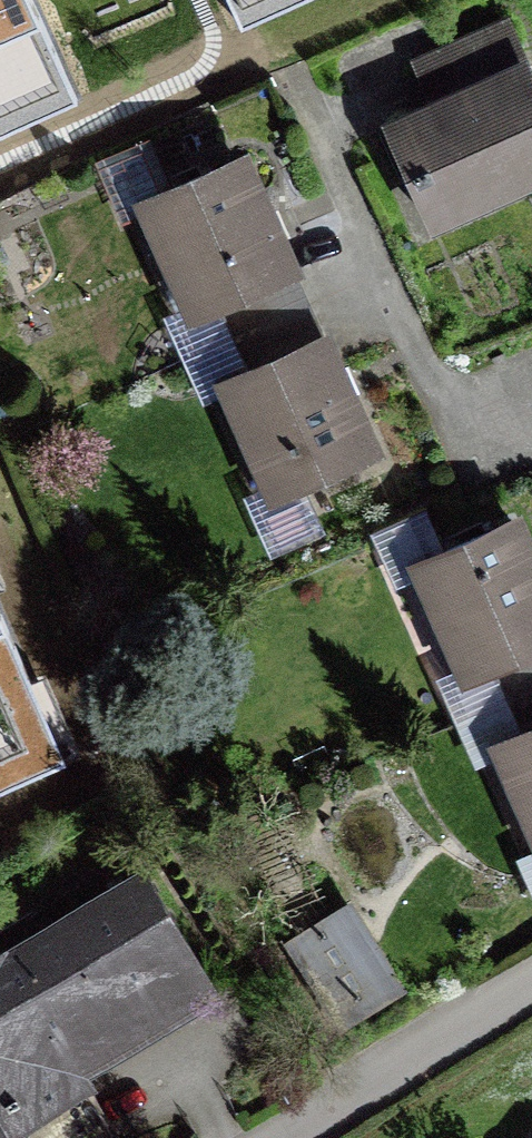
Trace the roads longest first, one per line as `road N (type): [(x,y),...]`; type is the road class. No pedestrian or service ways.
road 1 (residential): [(531,442),(412,347),(293,70)]
road 2 (residential): [(278,1137),(531,982)]

